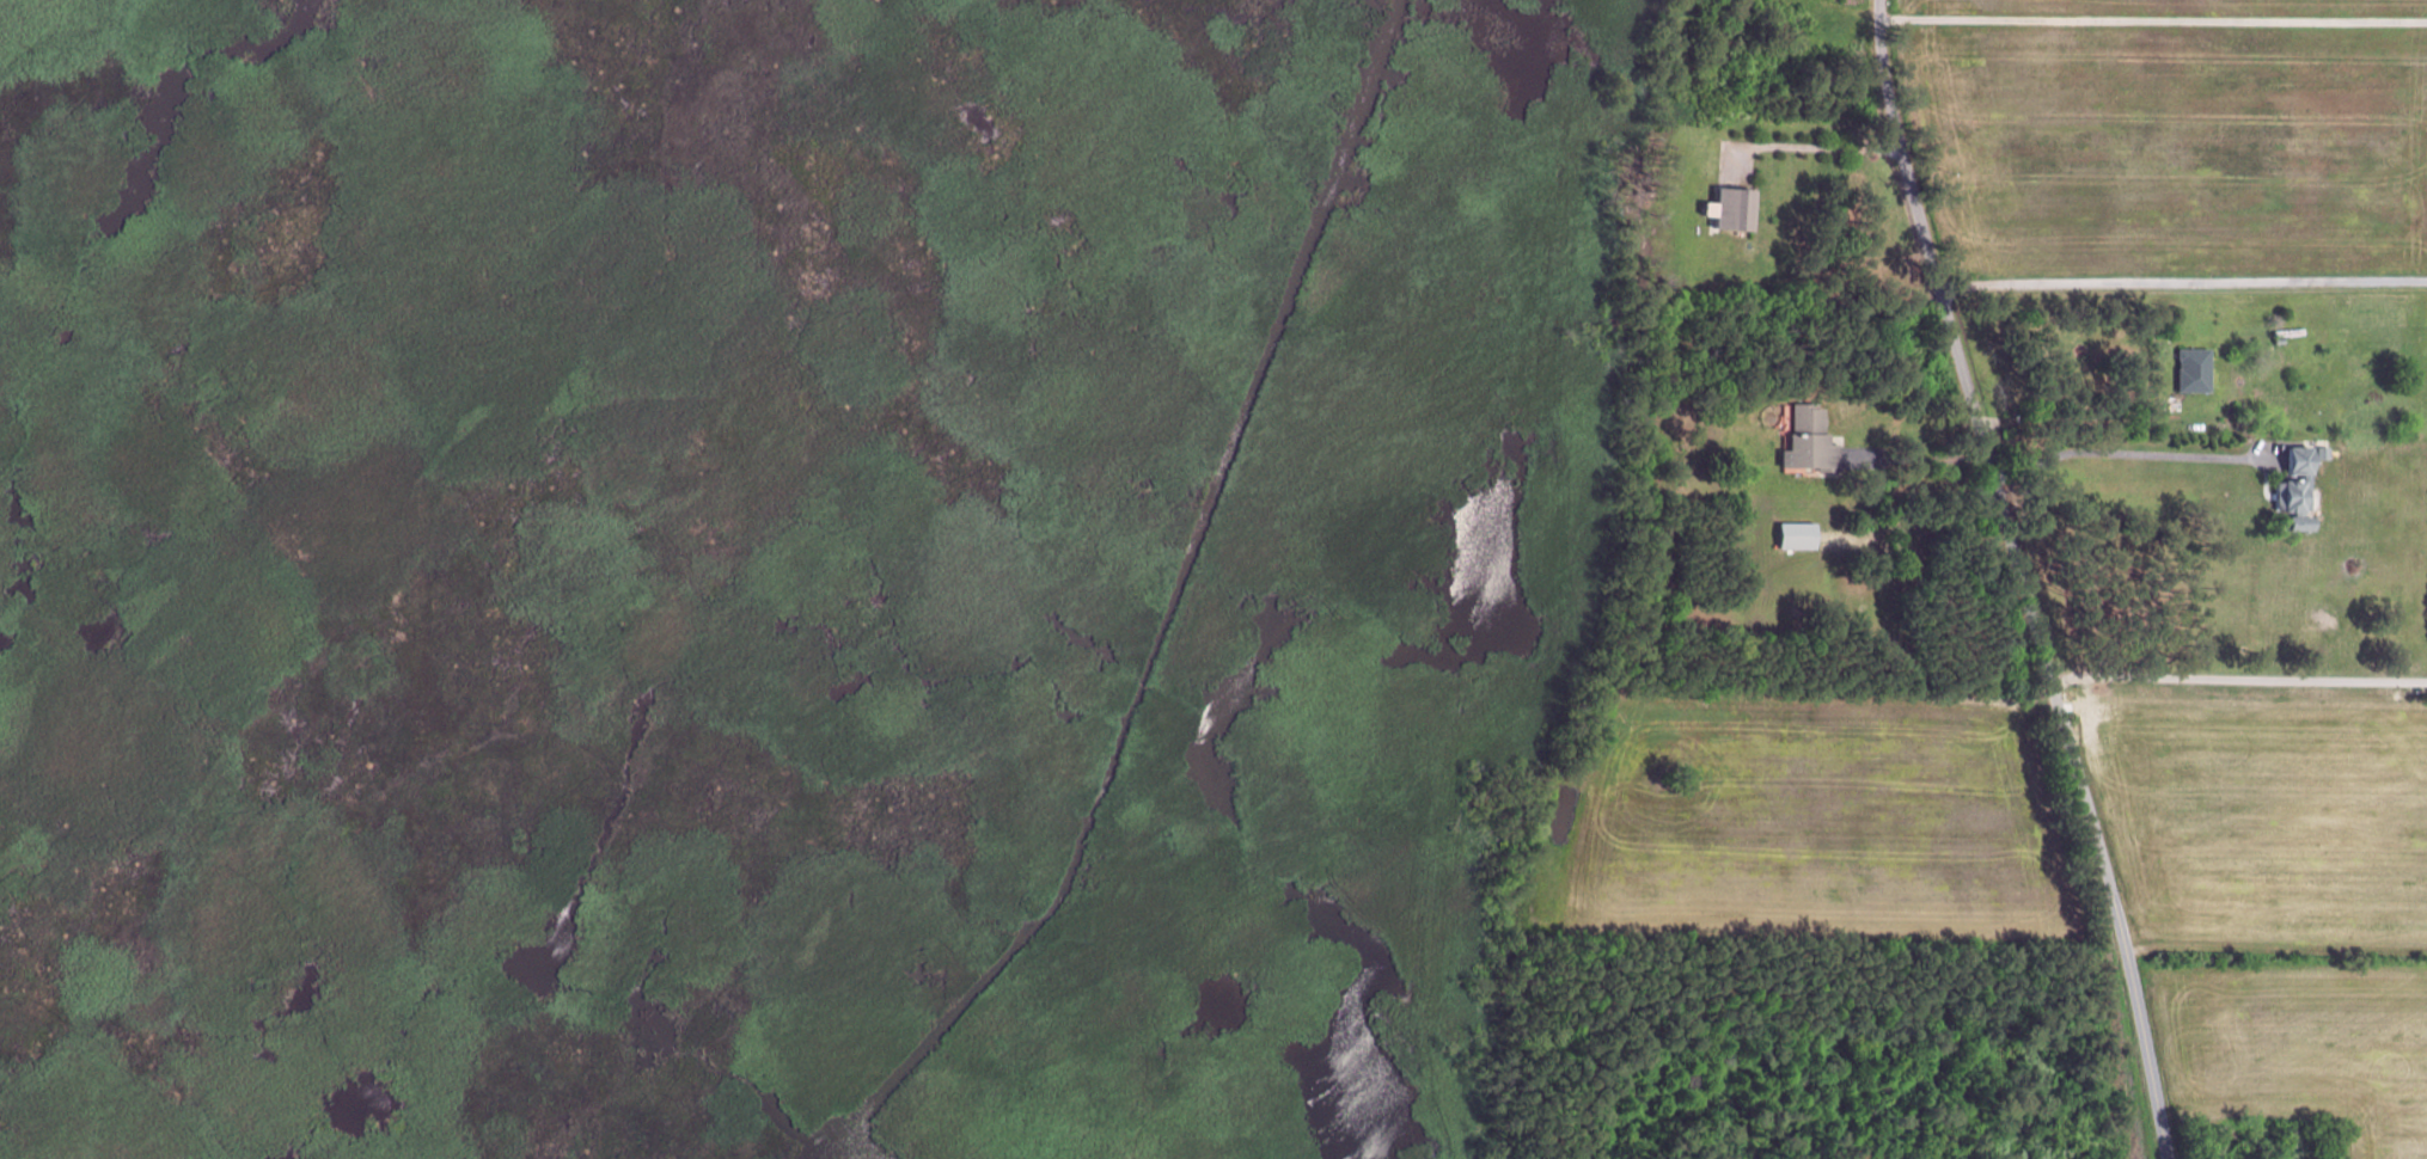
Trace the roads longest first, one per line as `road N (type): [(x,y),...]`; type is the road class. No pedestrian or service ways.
road 1 (residential): [(1880,0),(1882,68),(1915,211),(2113,896)]
road 2 (residential): [(2167,1158),(2113,896)]

